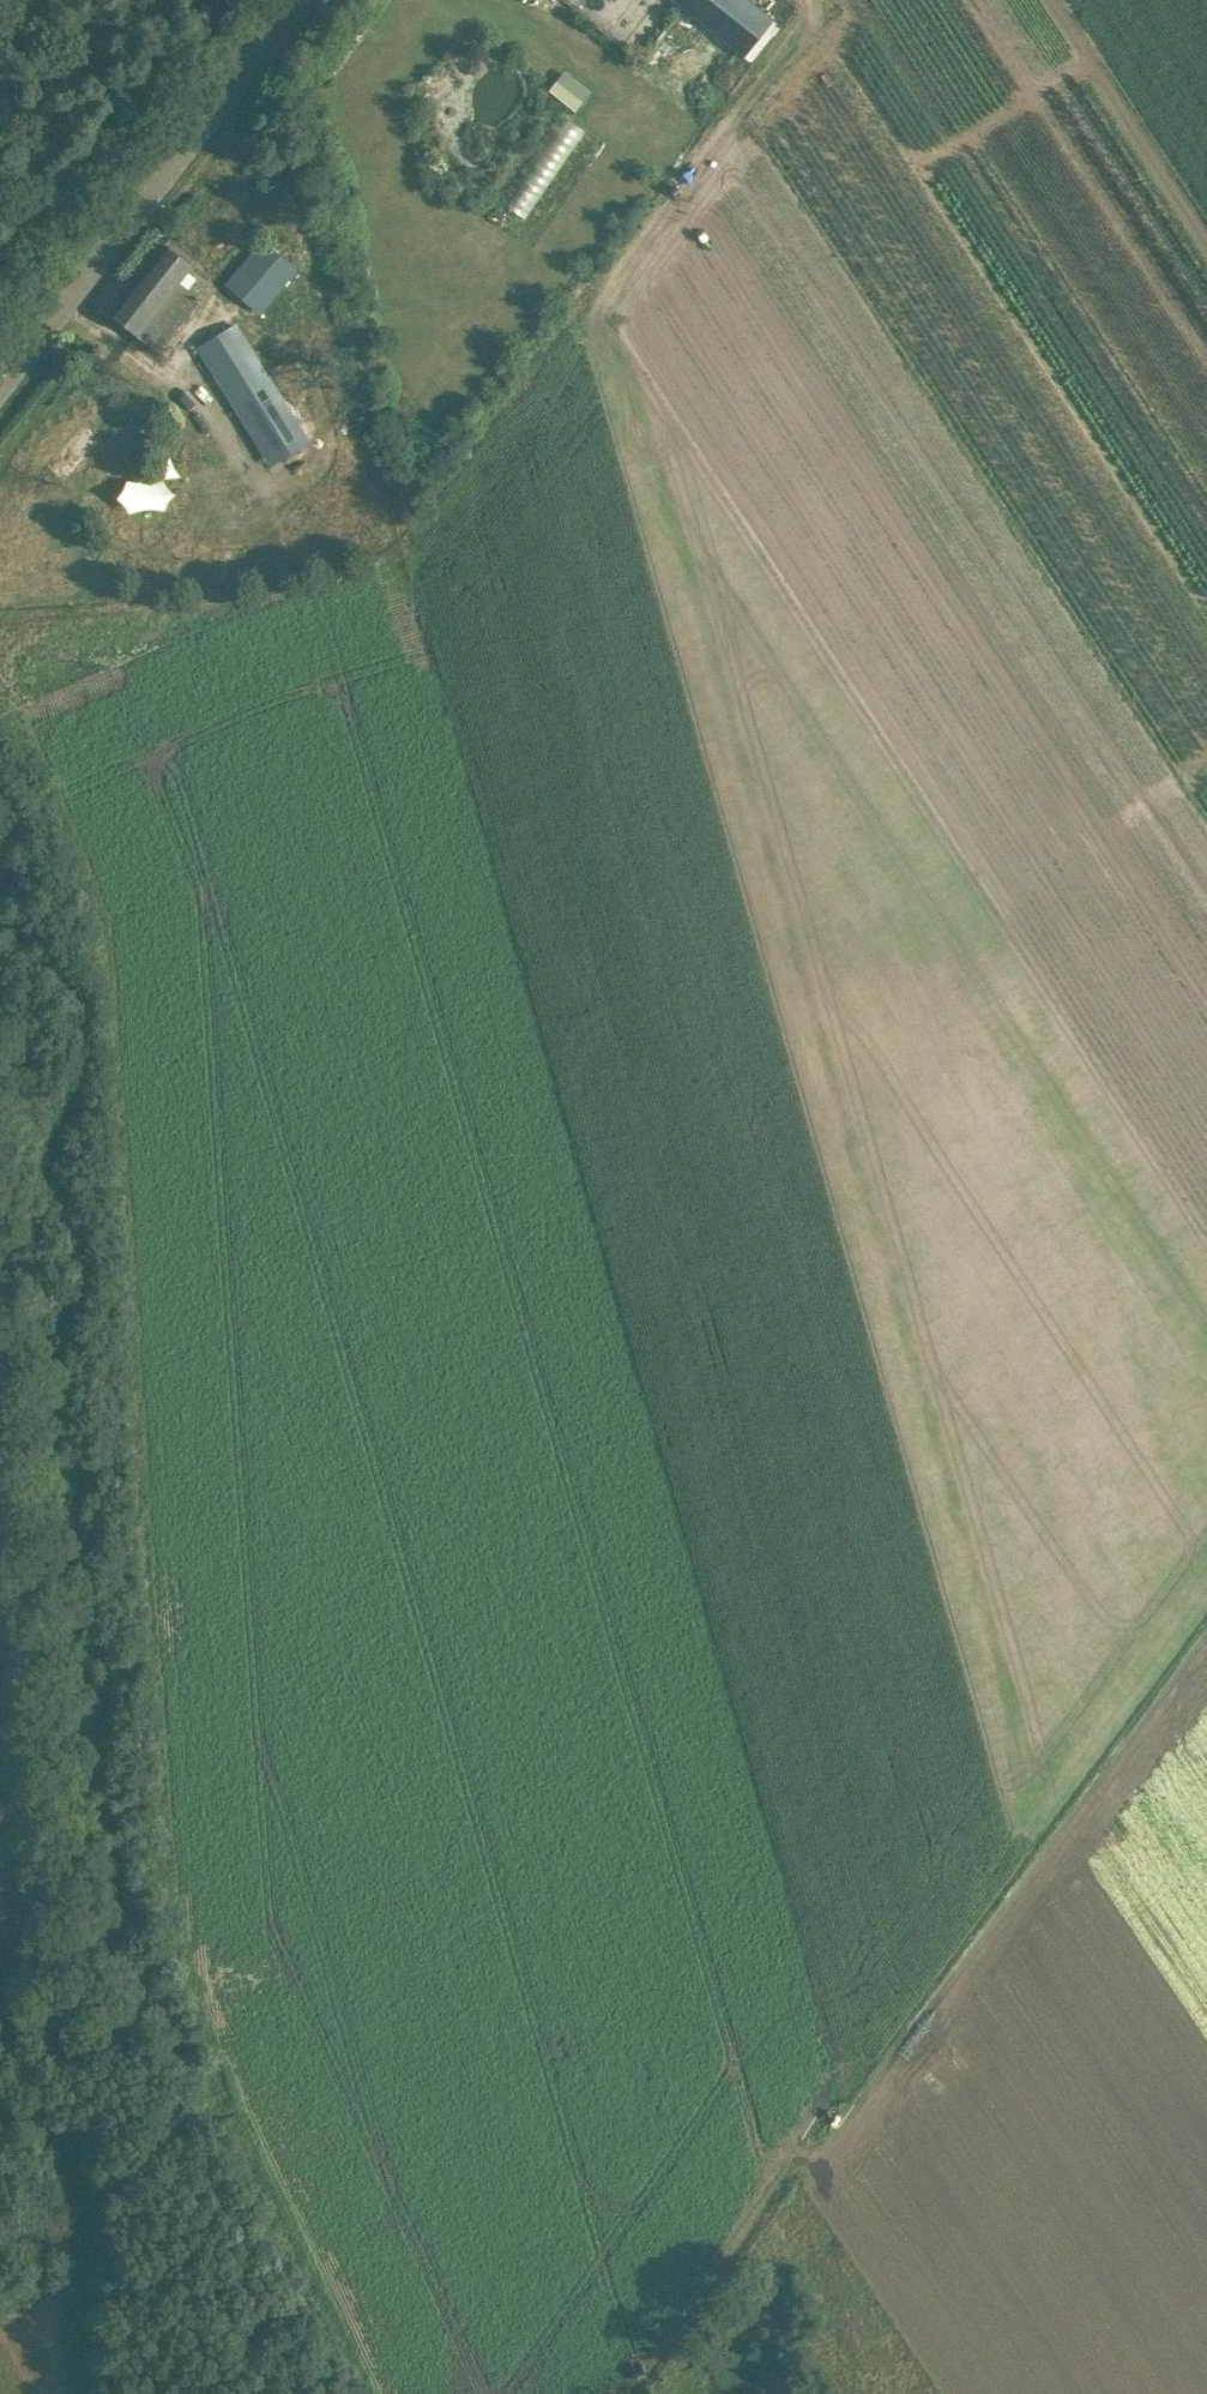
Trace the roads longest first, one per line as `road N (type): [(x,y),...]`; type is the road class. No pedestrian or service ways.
road 1 (track): [(351,2393),(224,2148),(187,1959),(145,1536),(110,943),(96,892),(59,820),(0,740)]
road 2 (track): [(633,2393),(1061,1824)]
road 3 (tertiary): [(0,388),(302,0)]

